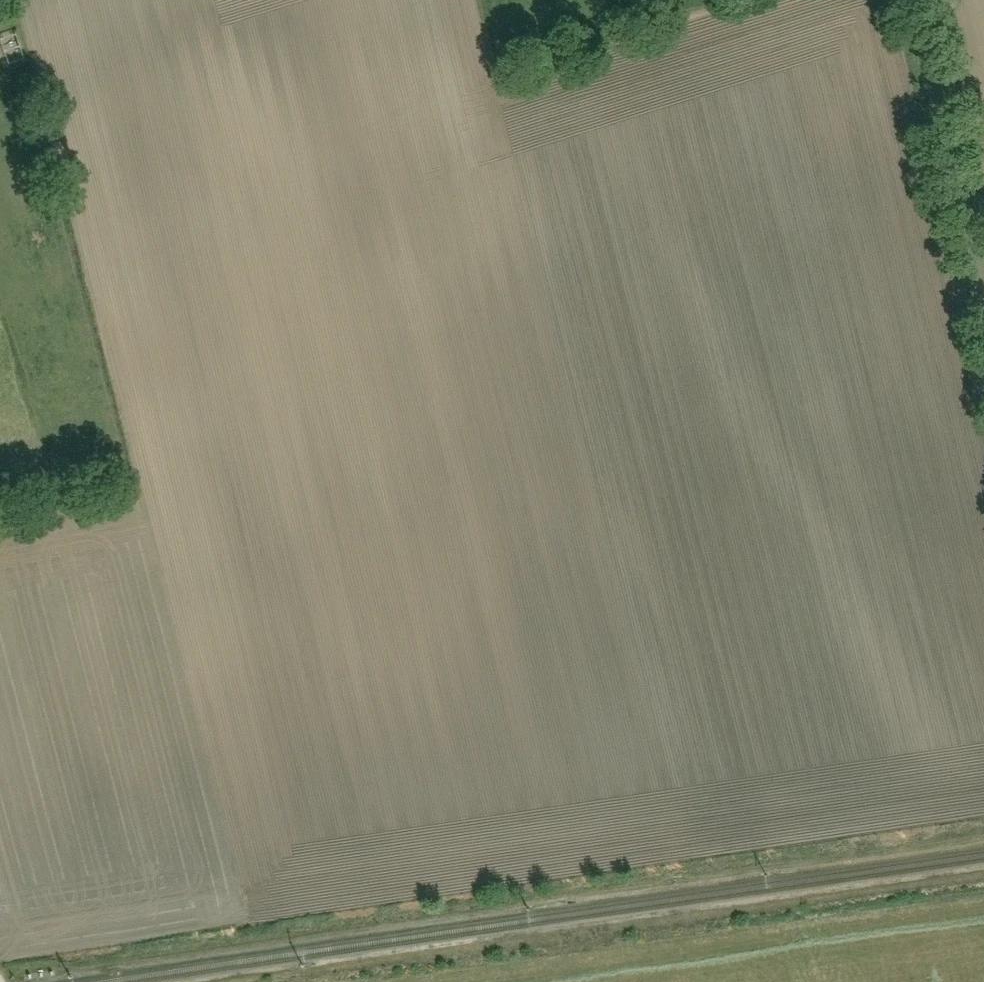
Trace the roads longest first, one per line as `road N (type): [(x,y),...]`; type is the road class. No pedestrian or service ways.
road 1 (unclassified): [(983,291),(911,0)]

